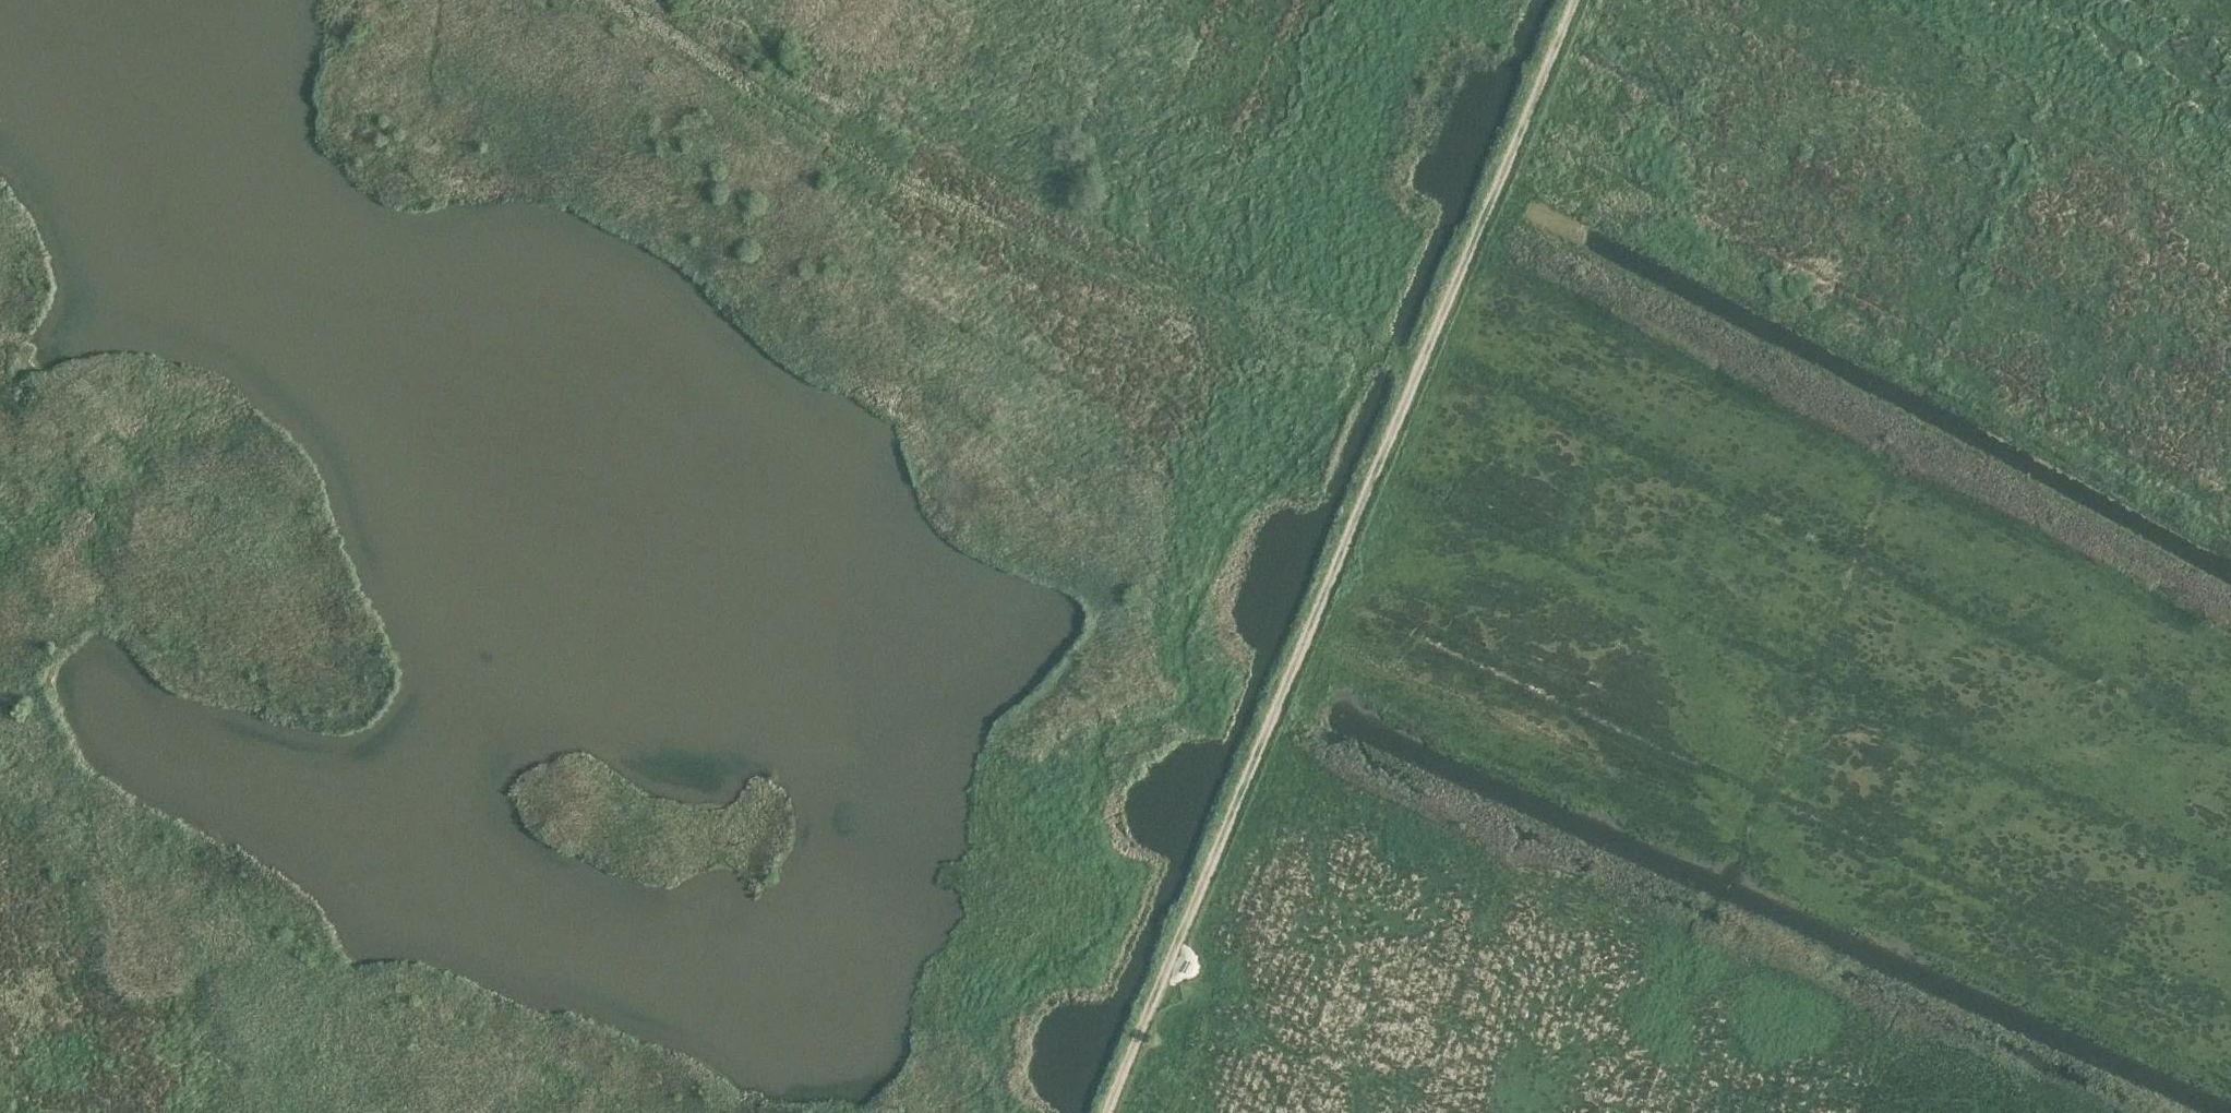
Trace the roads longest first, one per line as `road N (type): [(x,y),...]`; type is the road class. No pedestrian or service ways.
road 1 (track): [(1105,1112),(1574,0)]

